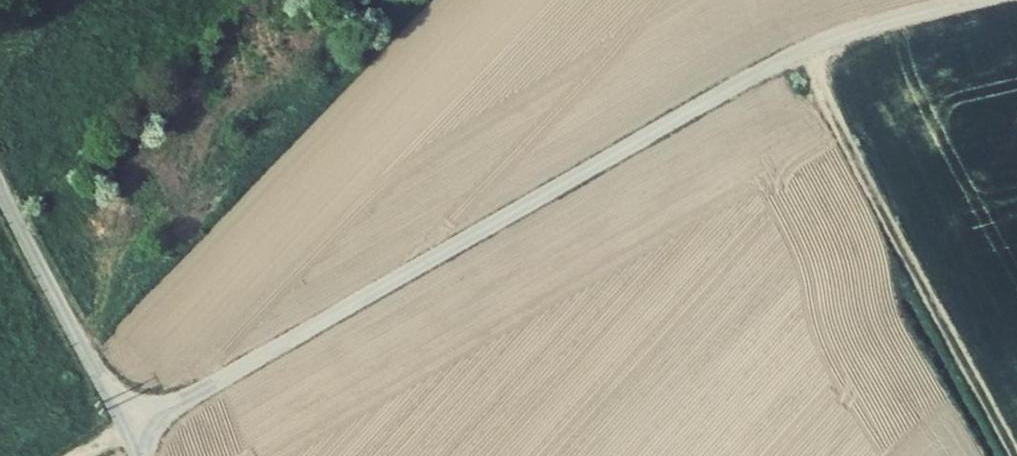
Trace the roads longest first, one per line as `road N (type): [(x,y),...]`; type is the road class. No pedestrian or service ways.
road 1 (unclassified): [(969,0),(857,28),(782,60),(124,432)]
road 2 (track): [(805,49),(1016,455)]
road 3 (unclassified): [(0,188),(124,432)]

